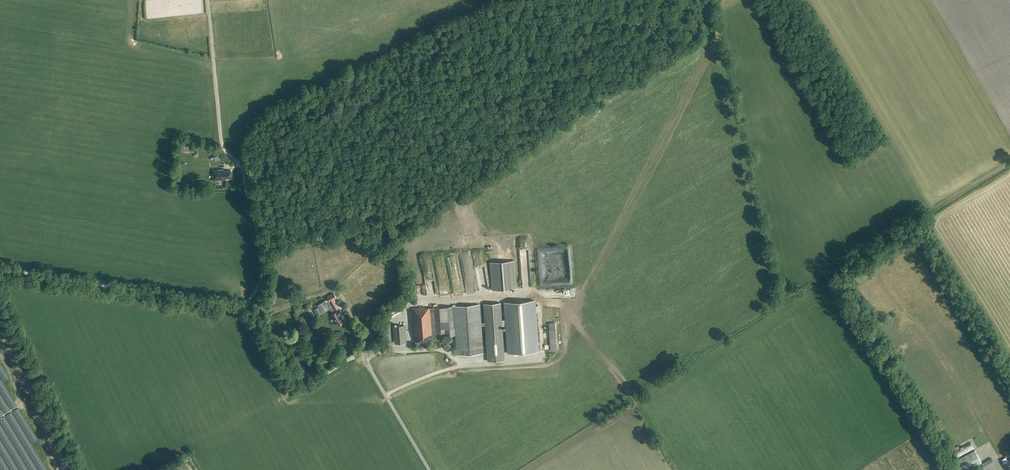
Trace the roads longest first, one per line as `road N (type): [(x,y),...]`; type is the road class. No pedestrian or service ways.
road 1 (track): [(677,469),(635,395),(1009,164)]
road 2 (unclassified): [(243,308),(259,284),(261,257),(242,170),(222,141),(208,0)]
road 3 (unclassified): [(429,469),(361,354),(290,392),(243,308)]
road 4 (unclassified): [(243,308),(0,270)]

